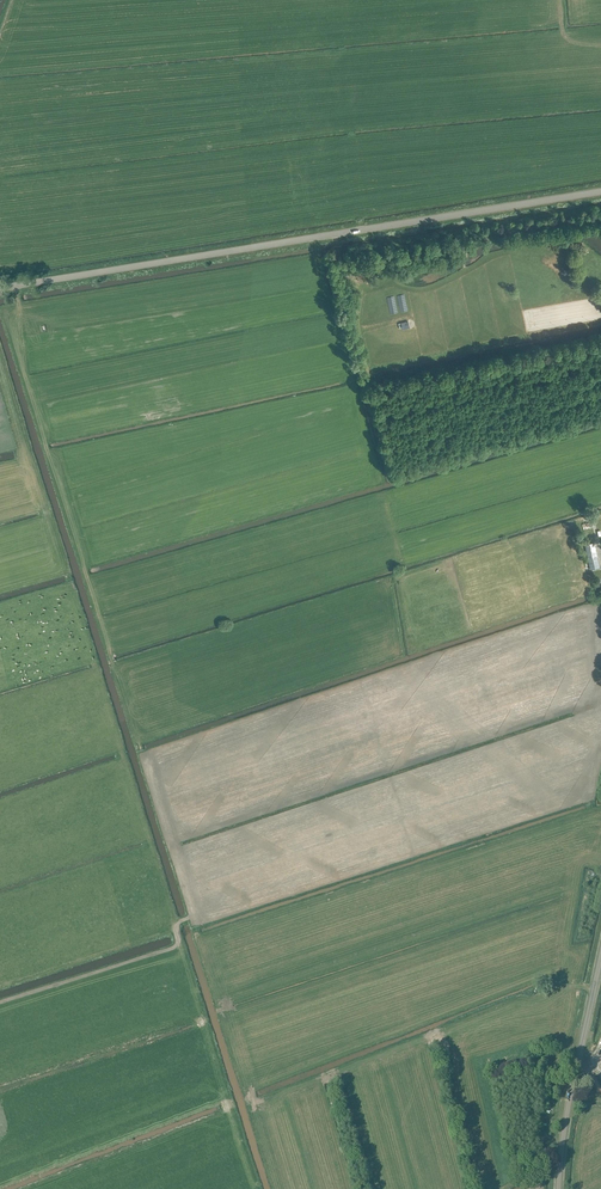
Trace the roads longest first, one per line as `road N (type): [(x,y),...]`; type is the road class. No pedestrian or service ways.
road 1 (tertiary): [(0,288),(600,192)]
road 2 (tertiary): [(560,1188),(600,963)]

